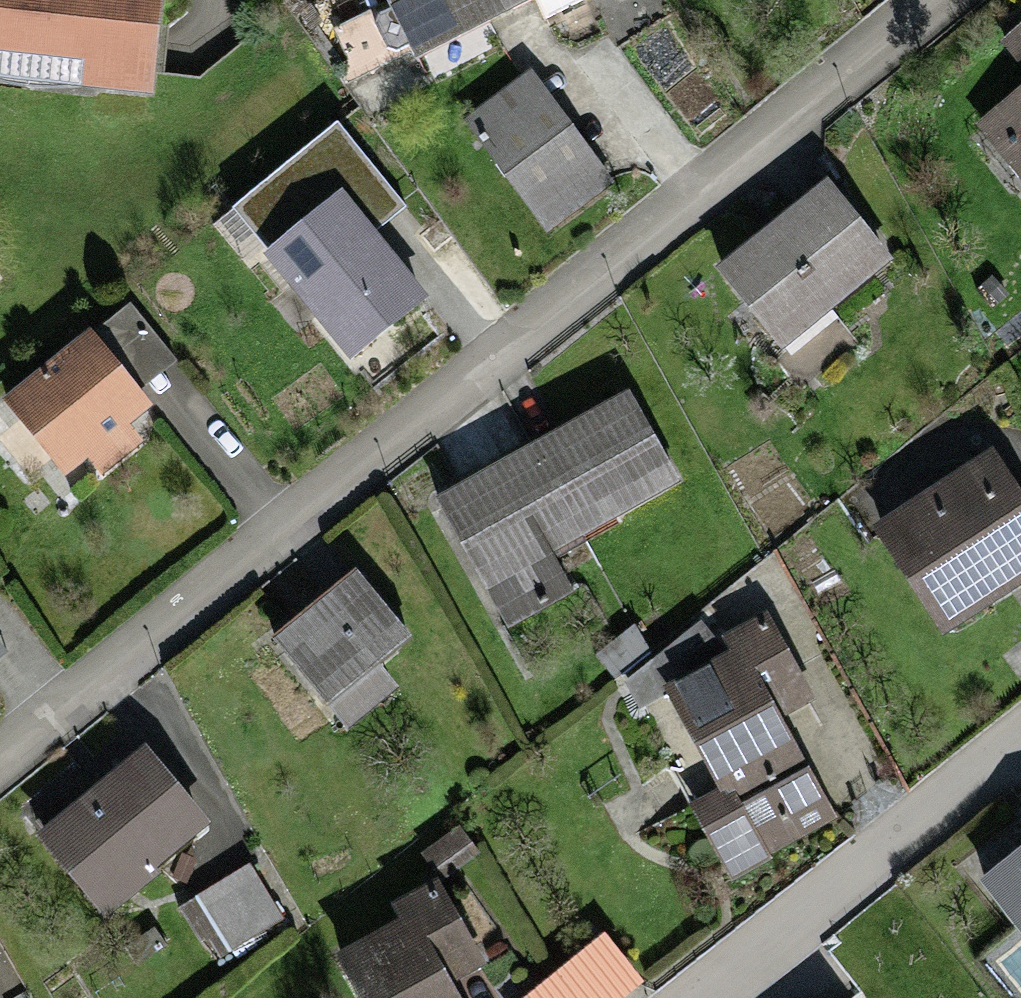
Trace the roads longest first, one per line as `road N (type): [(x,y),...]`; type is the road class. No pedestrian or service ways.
road 1 (residential): [(0,764),(935,0)]
road 2 (residential): [(716,997),(1020,752)]

